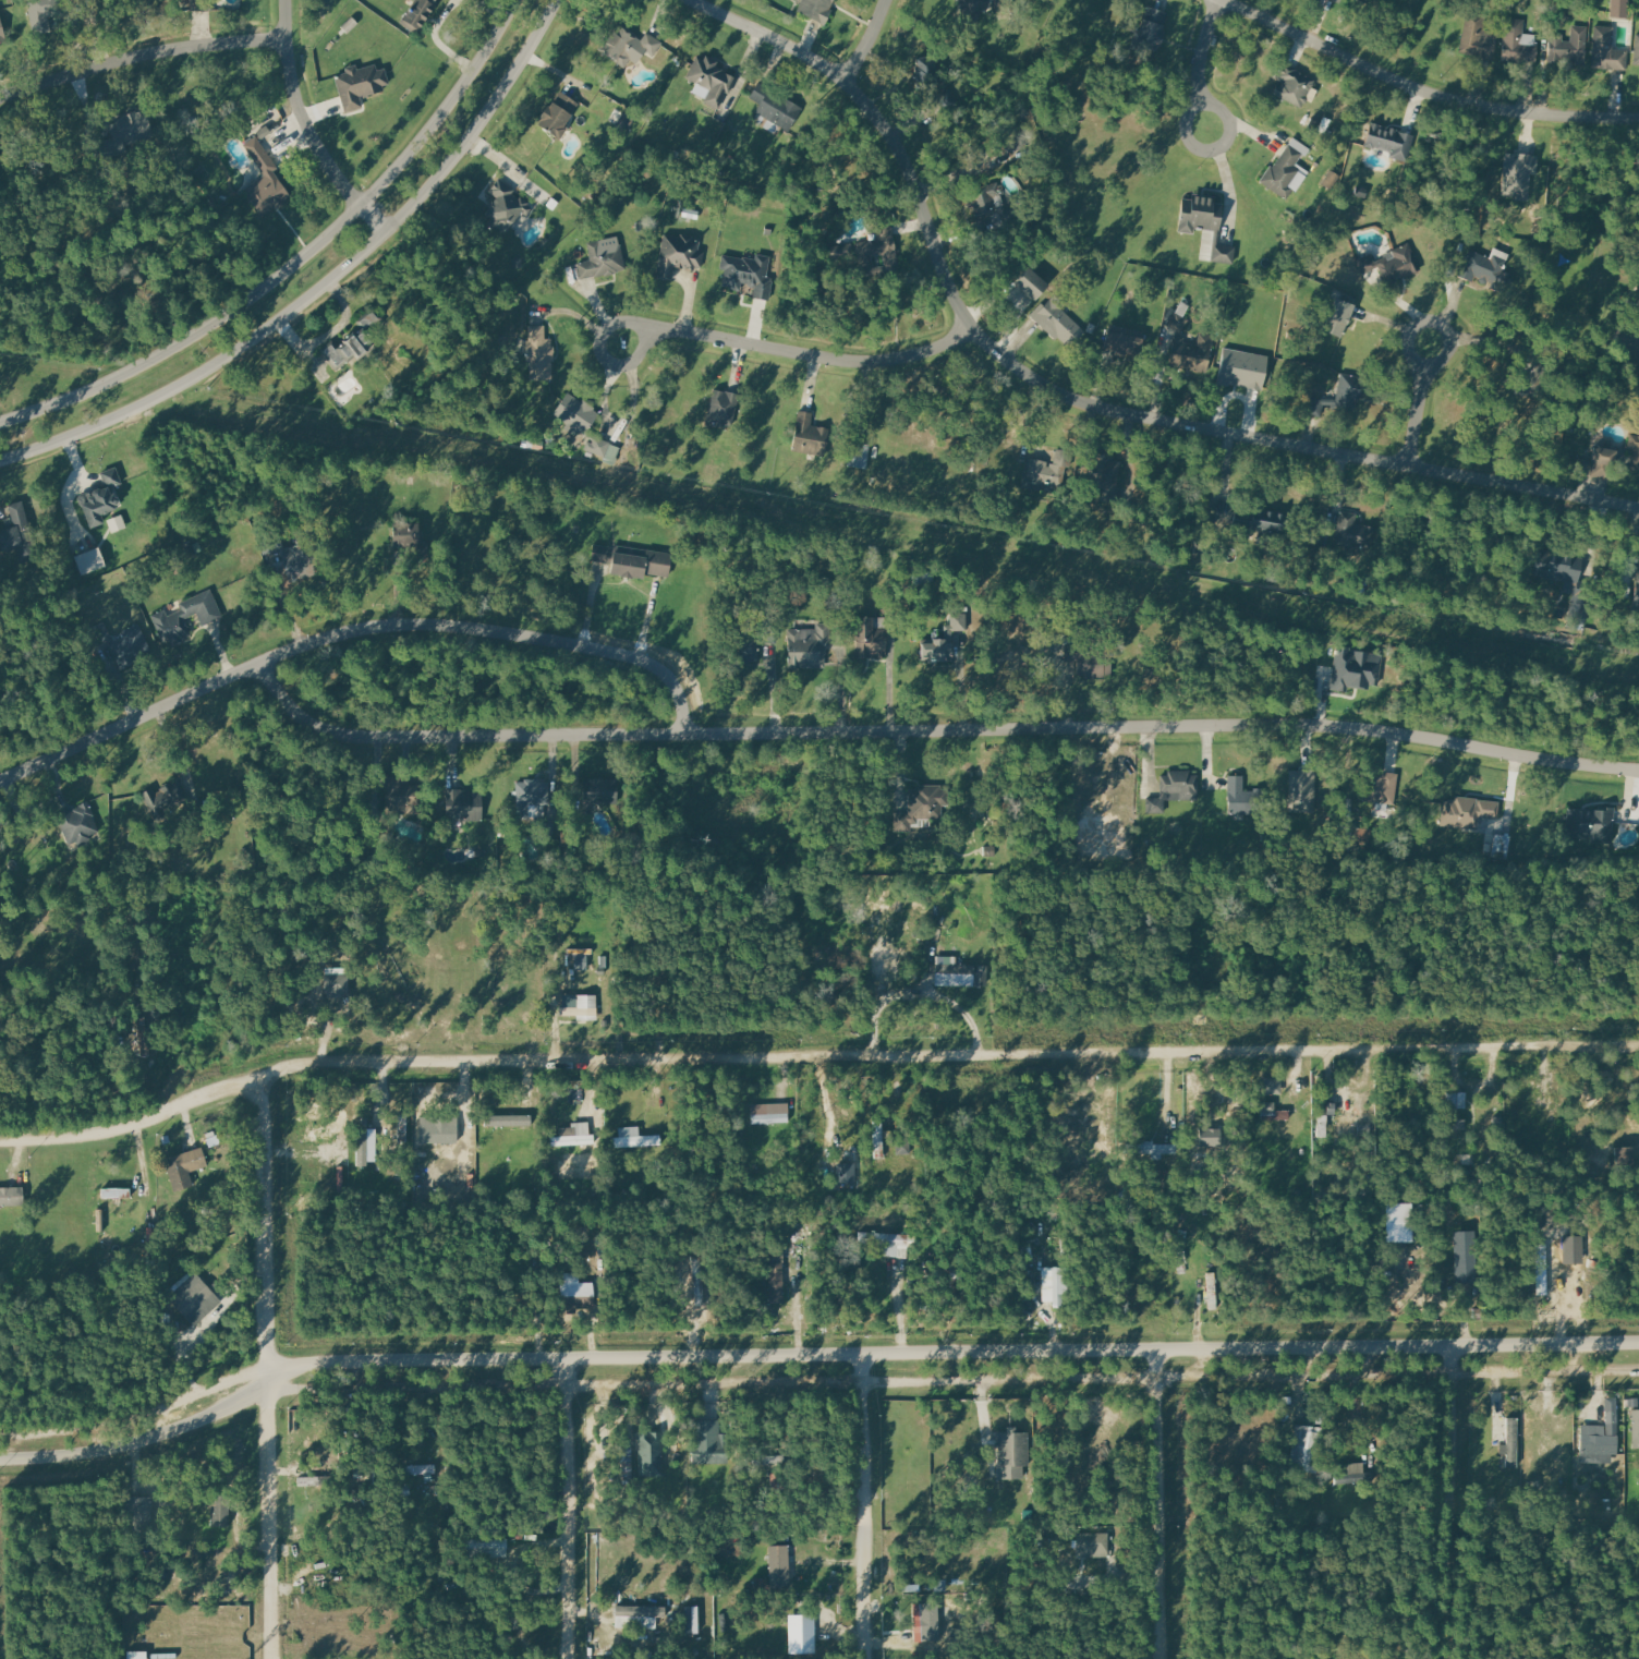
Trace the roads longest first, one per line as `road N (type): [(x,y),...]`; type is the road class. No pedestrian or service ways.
road 1 (residential): [(1638,1042),(308,1063),(231,1080),(130,1122),(0,1140)]
road 2 (tertiary): [(1638,1340),(329,1360),(269,1366),(93,1425),(0,1433)]
road 3 (tertiary): [(0,1459),(139,1439),(268,1394),(337,1386),(1638,1371)]
road 4 (residential): [(267,658),(283,698),(307,718),(335,734),(369,737),(1255,716),(1367,725),(1638,767)]
road 5 (residential): [(690,0),(842,75),(899,148),(959,307),(997,353),(1045,387),(1328,451),(1638,506)]
road 6 (residential): [(0,780),(267,658),(320,638),(405,621),(561,639),(657,664),(680,691),(689,734)]
road 7 (secondary): [(0,465),(206,373),(308,300),(441,175),(559,0)]
road 8 (secondary): [(516,0),(442,120),(365,208),(282,278),(96,392),(0,427)]
road 9 (residential): [(270,1069),(268,1493),(276,1658)]
road 10 (residential): [(1226,0),(1442,97),(1521,112),(1638,116)]
road 11 (residential): [(972,327),(908,355),(845,361),(678,328),(621,341)]
road 12 (residential): [(863,1349),(868,1658)]
road 13 (residential): [(284,34),(160,48),(0,87)]
road 14 (residential): [(1457,1658),(1455,1372)]
road 15 (residential): [(1162,1377),(1164,1658)]
road 16 (residential): [(568,1385),(571,1658)]
road 17 (residential): [(388,232),(341,182),(306,128),(290,73),(284,0)]
road 18 (residential): [(1188,137),(1216,150),(1229,142),(1233,120),(1224,108),(1203,104),(1190,113),(1188,137)]
road 19 (residential): [(1407,465),(1431,339)]

